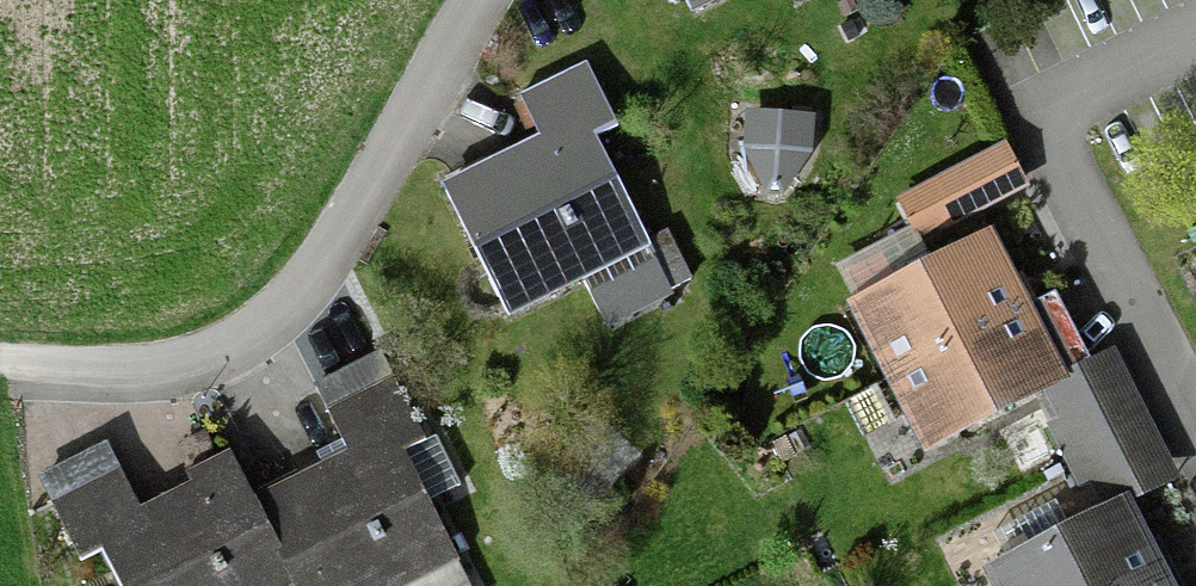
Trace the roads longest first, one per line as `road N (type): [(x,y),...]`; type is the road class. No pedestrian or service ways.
road 1 (residential): [(1195,421),(1055,125),(1195,67)]
road 2 (residential): [(215,372),(259,352),(303,315),(492,0)]
road 3 (track): [(0,384),(120,388),(215,372)]

